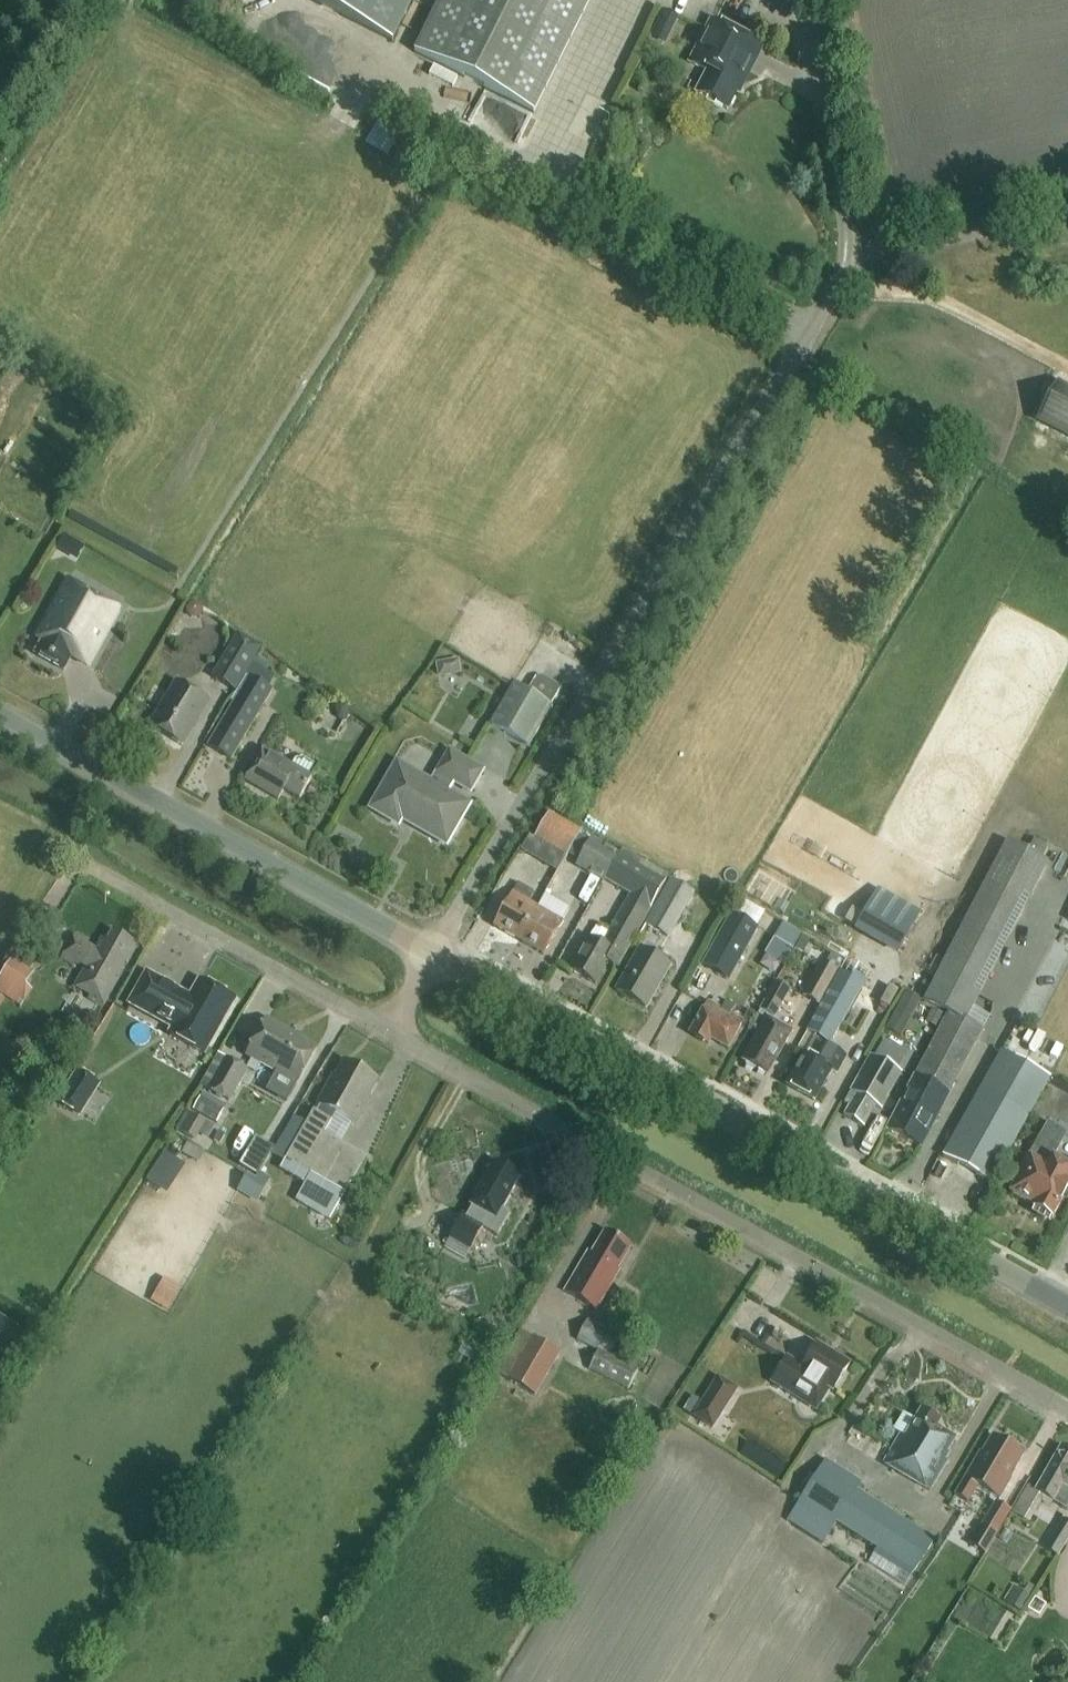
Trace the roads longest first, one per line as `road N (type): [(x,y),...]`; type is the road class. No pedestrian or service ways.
road 1 (unclassified): [(435,959),(837,282),(841,219),(794,0)]
road 2 (unclassified): [(1067,1408),(385,1033)]
road 3 (tertiary): [(1067,1312),(435,959)]
road 4 (tertiary): [(435,959),(0,715)]
road 5 (unclassified): [(385,1033),(80,868)]
road 6 (track): [(863,256),(885,200),(845,0)]
road 7 (track): [(837,282),(863,256),(893,248),(1067,216)]

